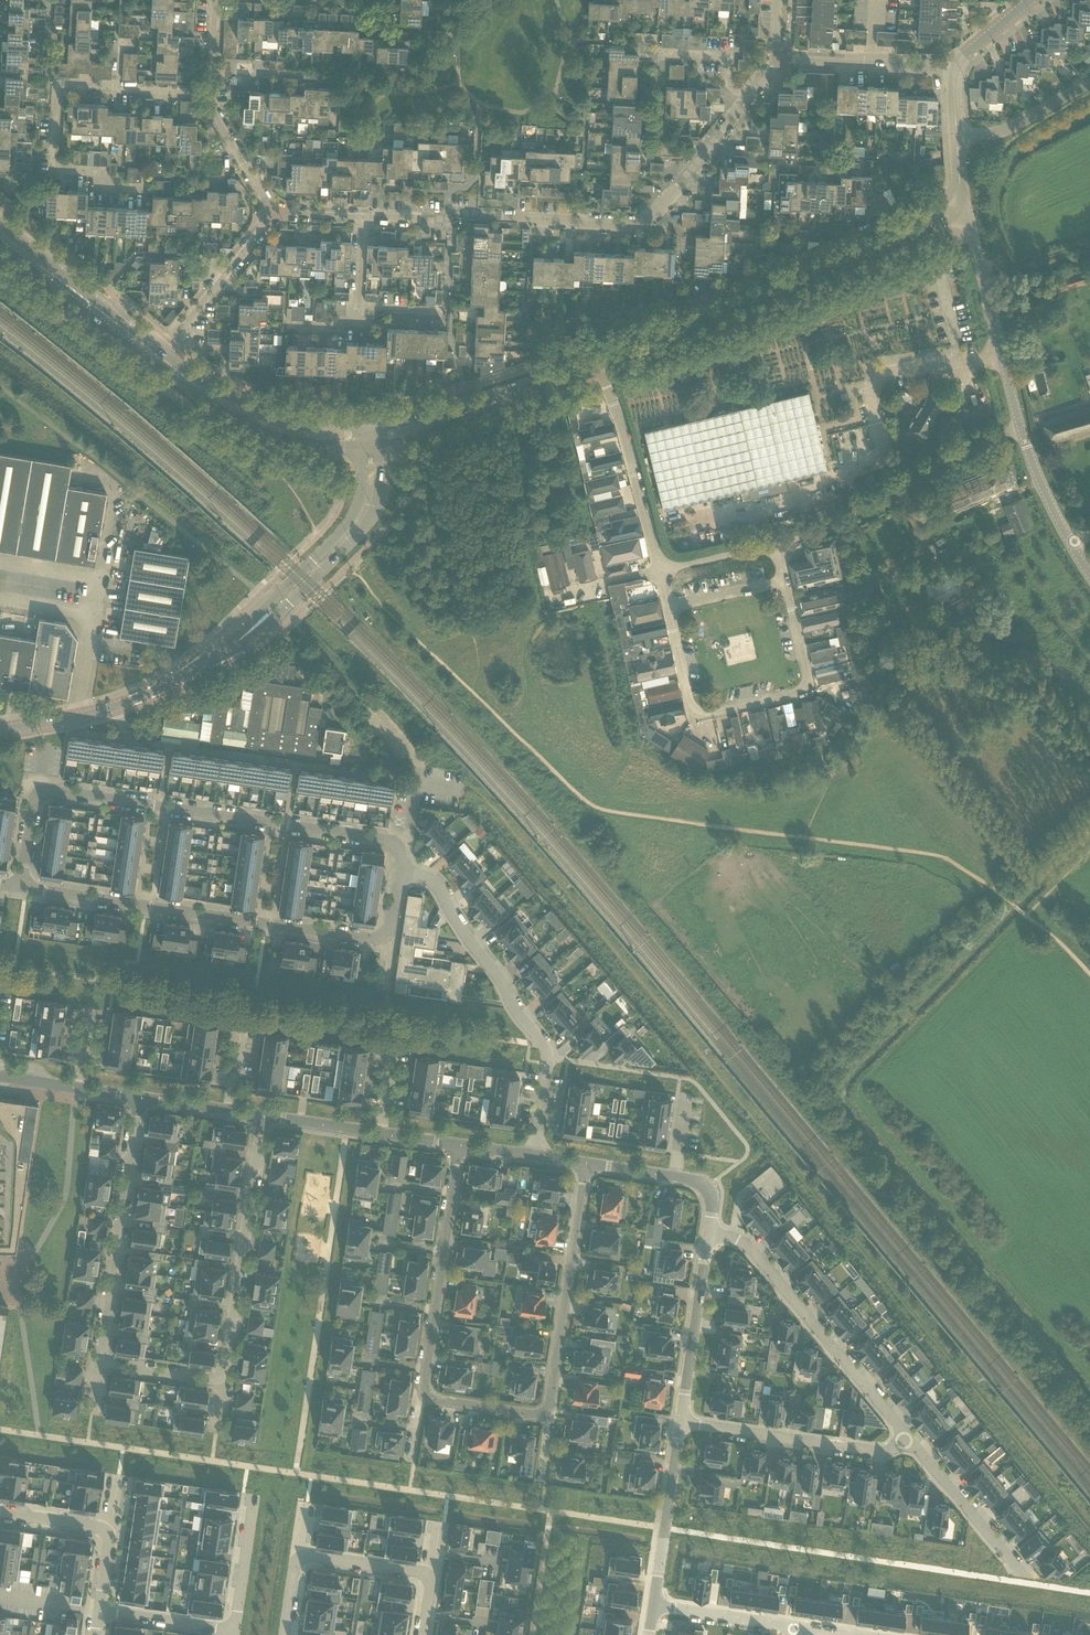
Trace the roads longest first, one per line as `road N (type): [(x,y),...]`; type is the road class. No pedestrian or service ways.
road 1 (residential): [(21,888),(41,787),(392,840),(402,881)]
road 2 (residential): [(660,571),(695,717),(809,689),(778,544)]
road 3 (residential): [(362,218),(634,226),(656,216),(707,151)]
road 4 (residential): [(394,945),(21,888)]
road 5 (residential): [(211,98),(58,90),(53,170),(103,173),(103,190),(149,192)]
road 6 (tertiary): [(598,365),(909,234)]
road 7 (residential): [(907,1435),(752,1249),(708,1232)]
road 8 (residential): [(1021,429),(972,447),(867,512),(778,544)]
road 9 (residential): [(139,1099),(106,1366)]
road 10 (residential): [(220,1381),(264,1117)]
road 11 (residential): [(547,1415),(588,1164)]
road 12 (tertiary): [(249,631),(274,620),(364,530),(383,493),(382,446)]
road 13 (residential): [(680,1424),(869,1449),(907,1435)]
road 14 (residential): [(402,881),(436,886),(462,938),(544,1046)]
road 15 (tertiary): [(360,447),(353,519),(249,631)]
road 16 (tertiary): [(167,360),(184,381),(252,427),(284,439),(360,447)]
road 17 (tertiary): [(369,424),(255,409),(167,360)]
road 18 (tertiary): [(1021,429),(968,220)]
road 19 (residential): [(660,571),(598,365)]
road 20 (tertiary): [(77,720),(172,682),(249,631)]
road 21 (tertiary): [(708,1232),(680,1424)]
road 22 (tertiary): [(680,1424),(652,1606)]
road 23 (residential): [(1023,1573),(907,1435)]
road 24 (residential): [(777,61),(955,70)]
road 25 (residential): [(163,356),(269,214)]
road 26 (tertiary): [(1089,579),(1021,429)]
road 27 (tertiary): [(957,136),(1012,126),(1089,86)]
road 28 (residential): [(652,1606),(792,1625)]
road 29 (residential): [(99,1610),(234,1631)]
road 30 (tertiary): [(471,412),(598,365)]
road 31 (unclassified): [(94,615),(98,587),(89,577),(0,562)]
road 32 (residential): [(253,1501),(234,1631)]
road 33 (residential): [(300,1556),(428,1577)]
road 34 (residential): [(269,214),(211,98)]
road 35 (residential): [(427,1398),(547,1415)]
road 36 (residential): [(778,544),(660,571)]
road 37 (tertiary): [(383,1134),(264,1117)]

